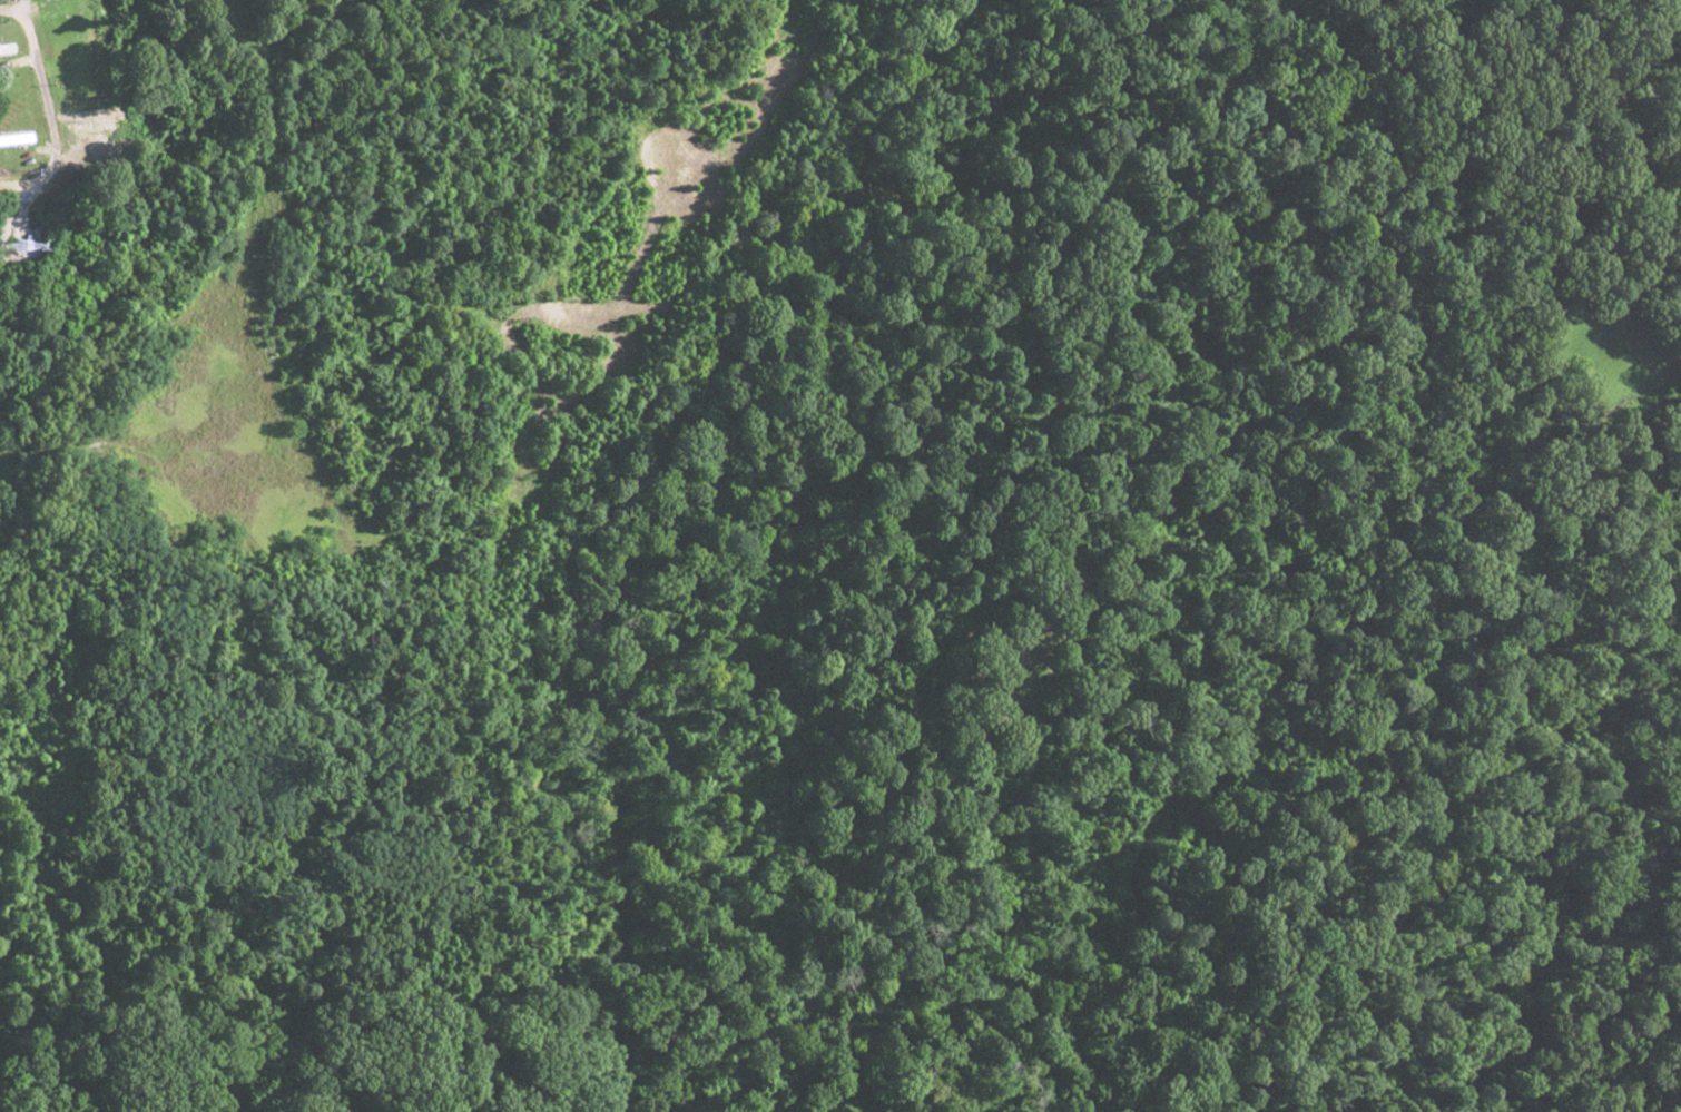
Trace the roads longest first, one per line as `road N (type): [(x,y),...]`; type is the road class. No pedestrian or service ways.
road 1 (residential): [(0,8),(27,10),(62,151),(42,174),(0,176)]

